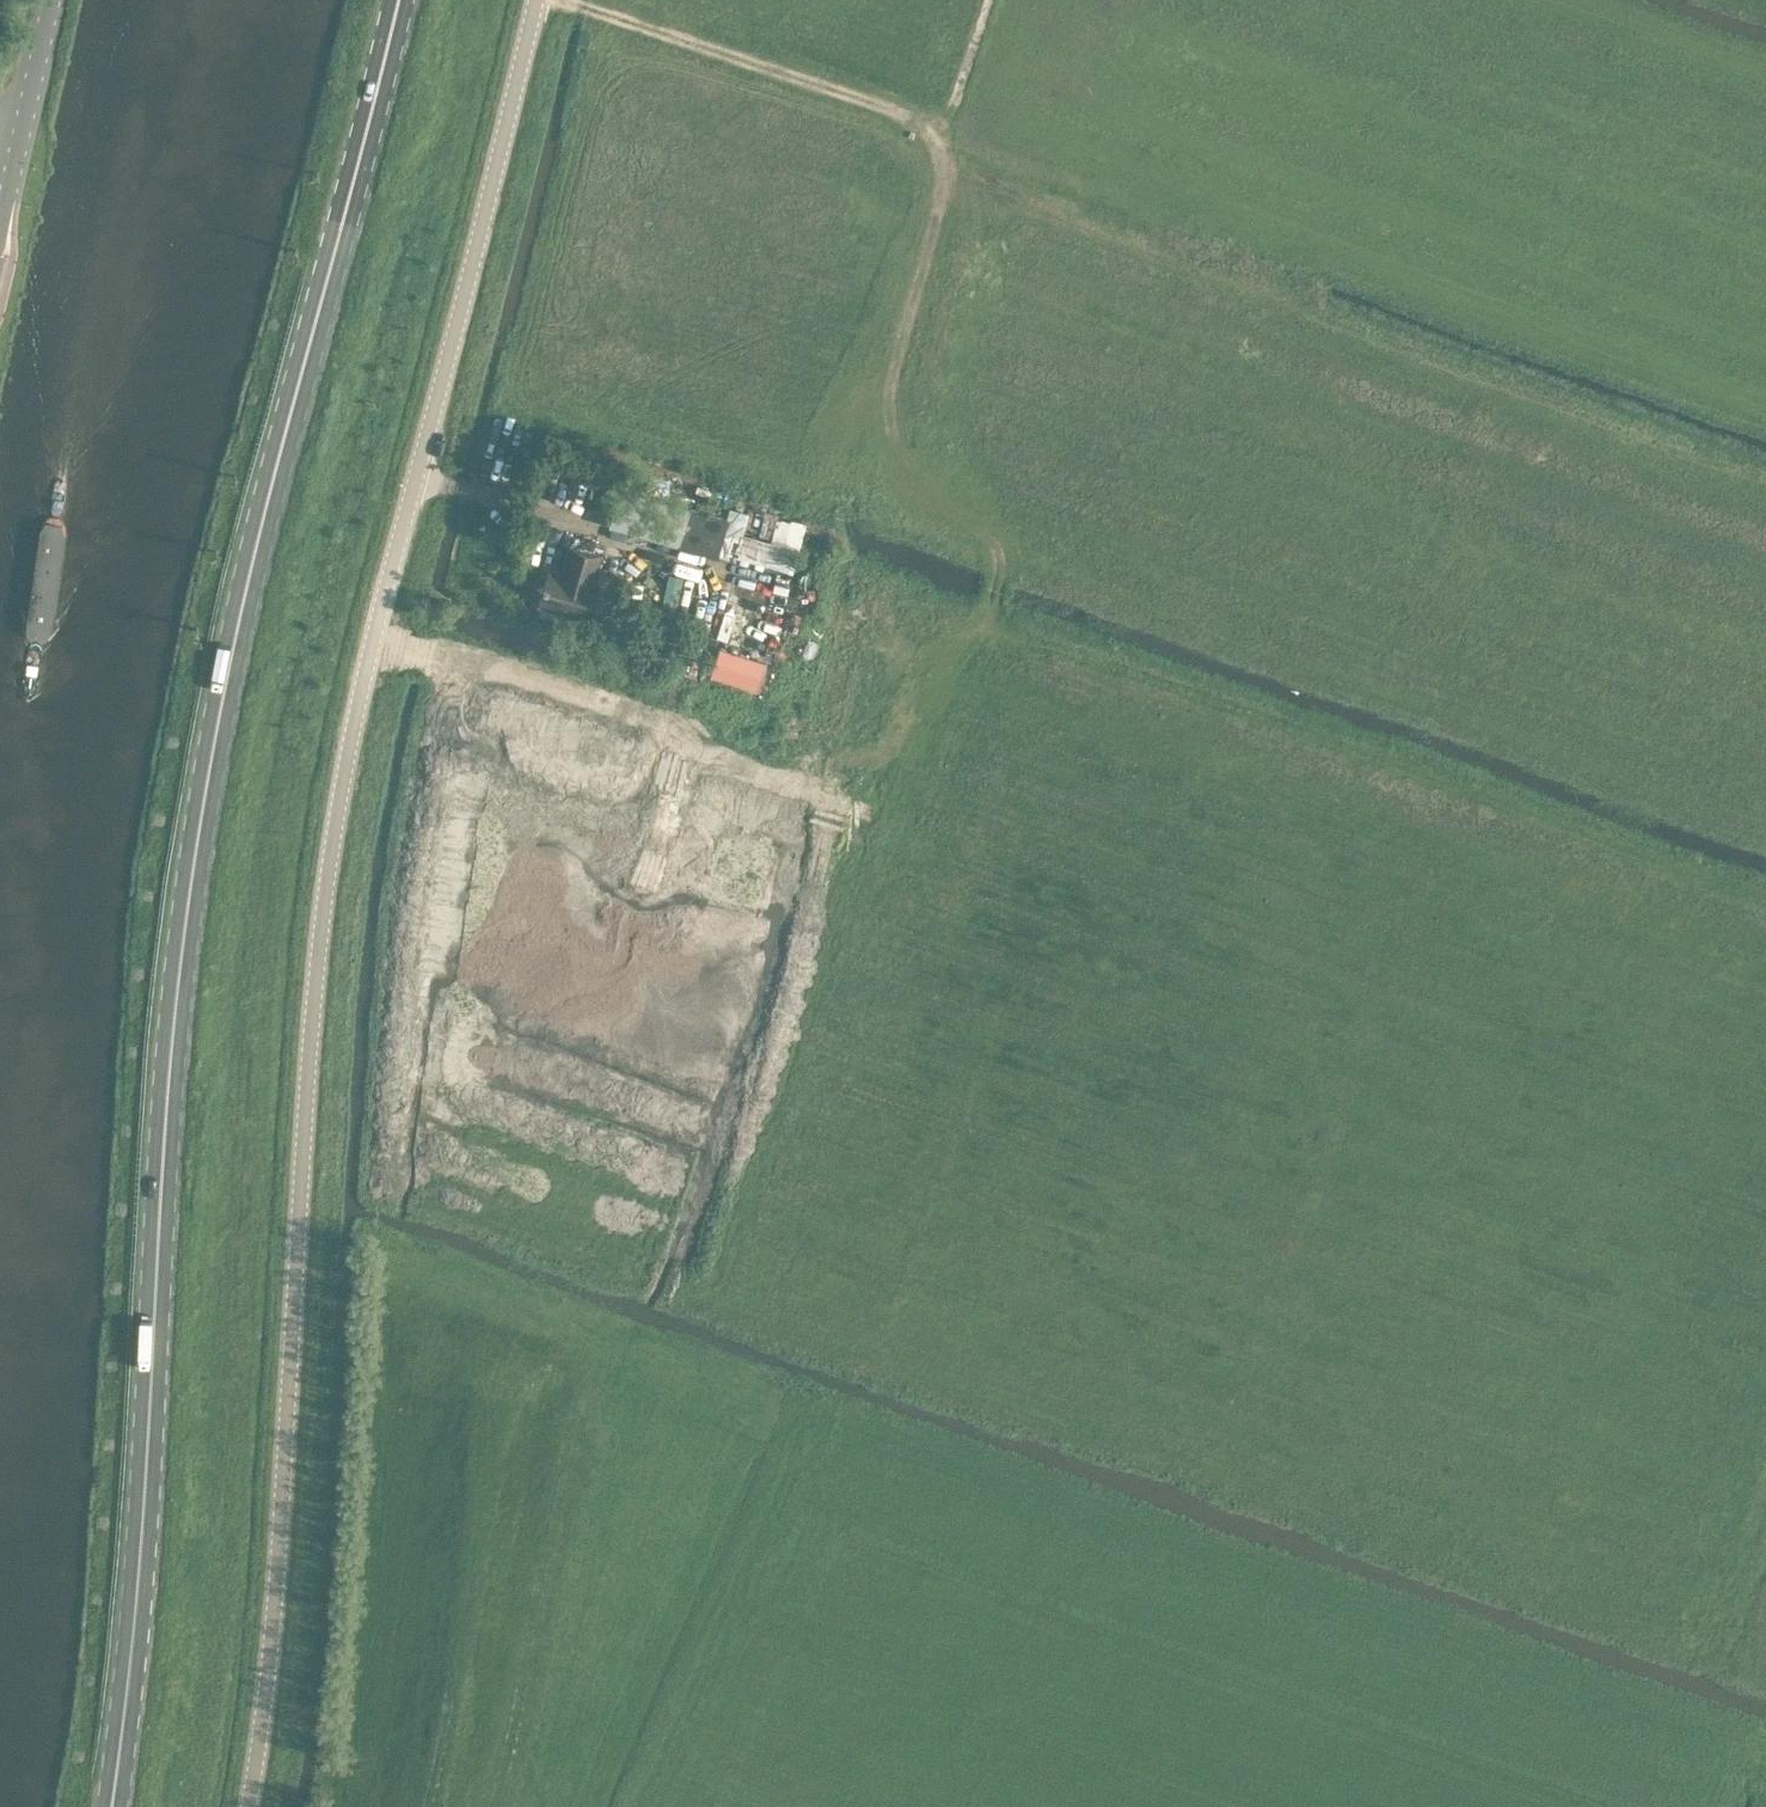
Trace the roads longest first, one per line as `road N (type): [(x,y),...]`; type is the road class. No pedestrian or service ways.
road 1 (unclassified): [(247,1806),(280,1551),(306,1069),(340,789),(535,0)]
road 2 (primary): [(114,1806),(153,1448),(174,1018),(208,773),(262,528),(400,0)]
road 3 (track): [(942,126),(947,170),(881,421),(927,494),(1004,540),(1010,565),(868,783),(376,643)]
road 4 (track): [(572,0),(942,126),(989,0)]
road 5 (tertiary): [(0,226),(45,0)]

